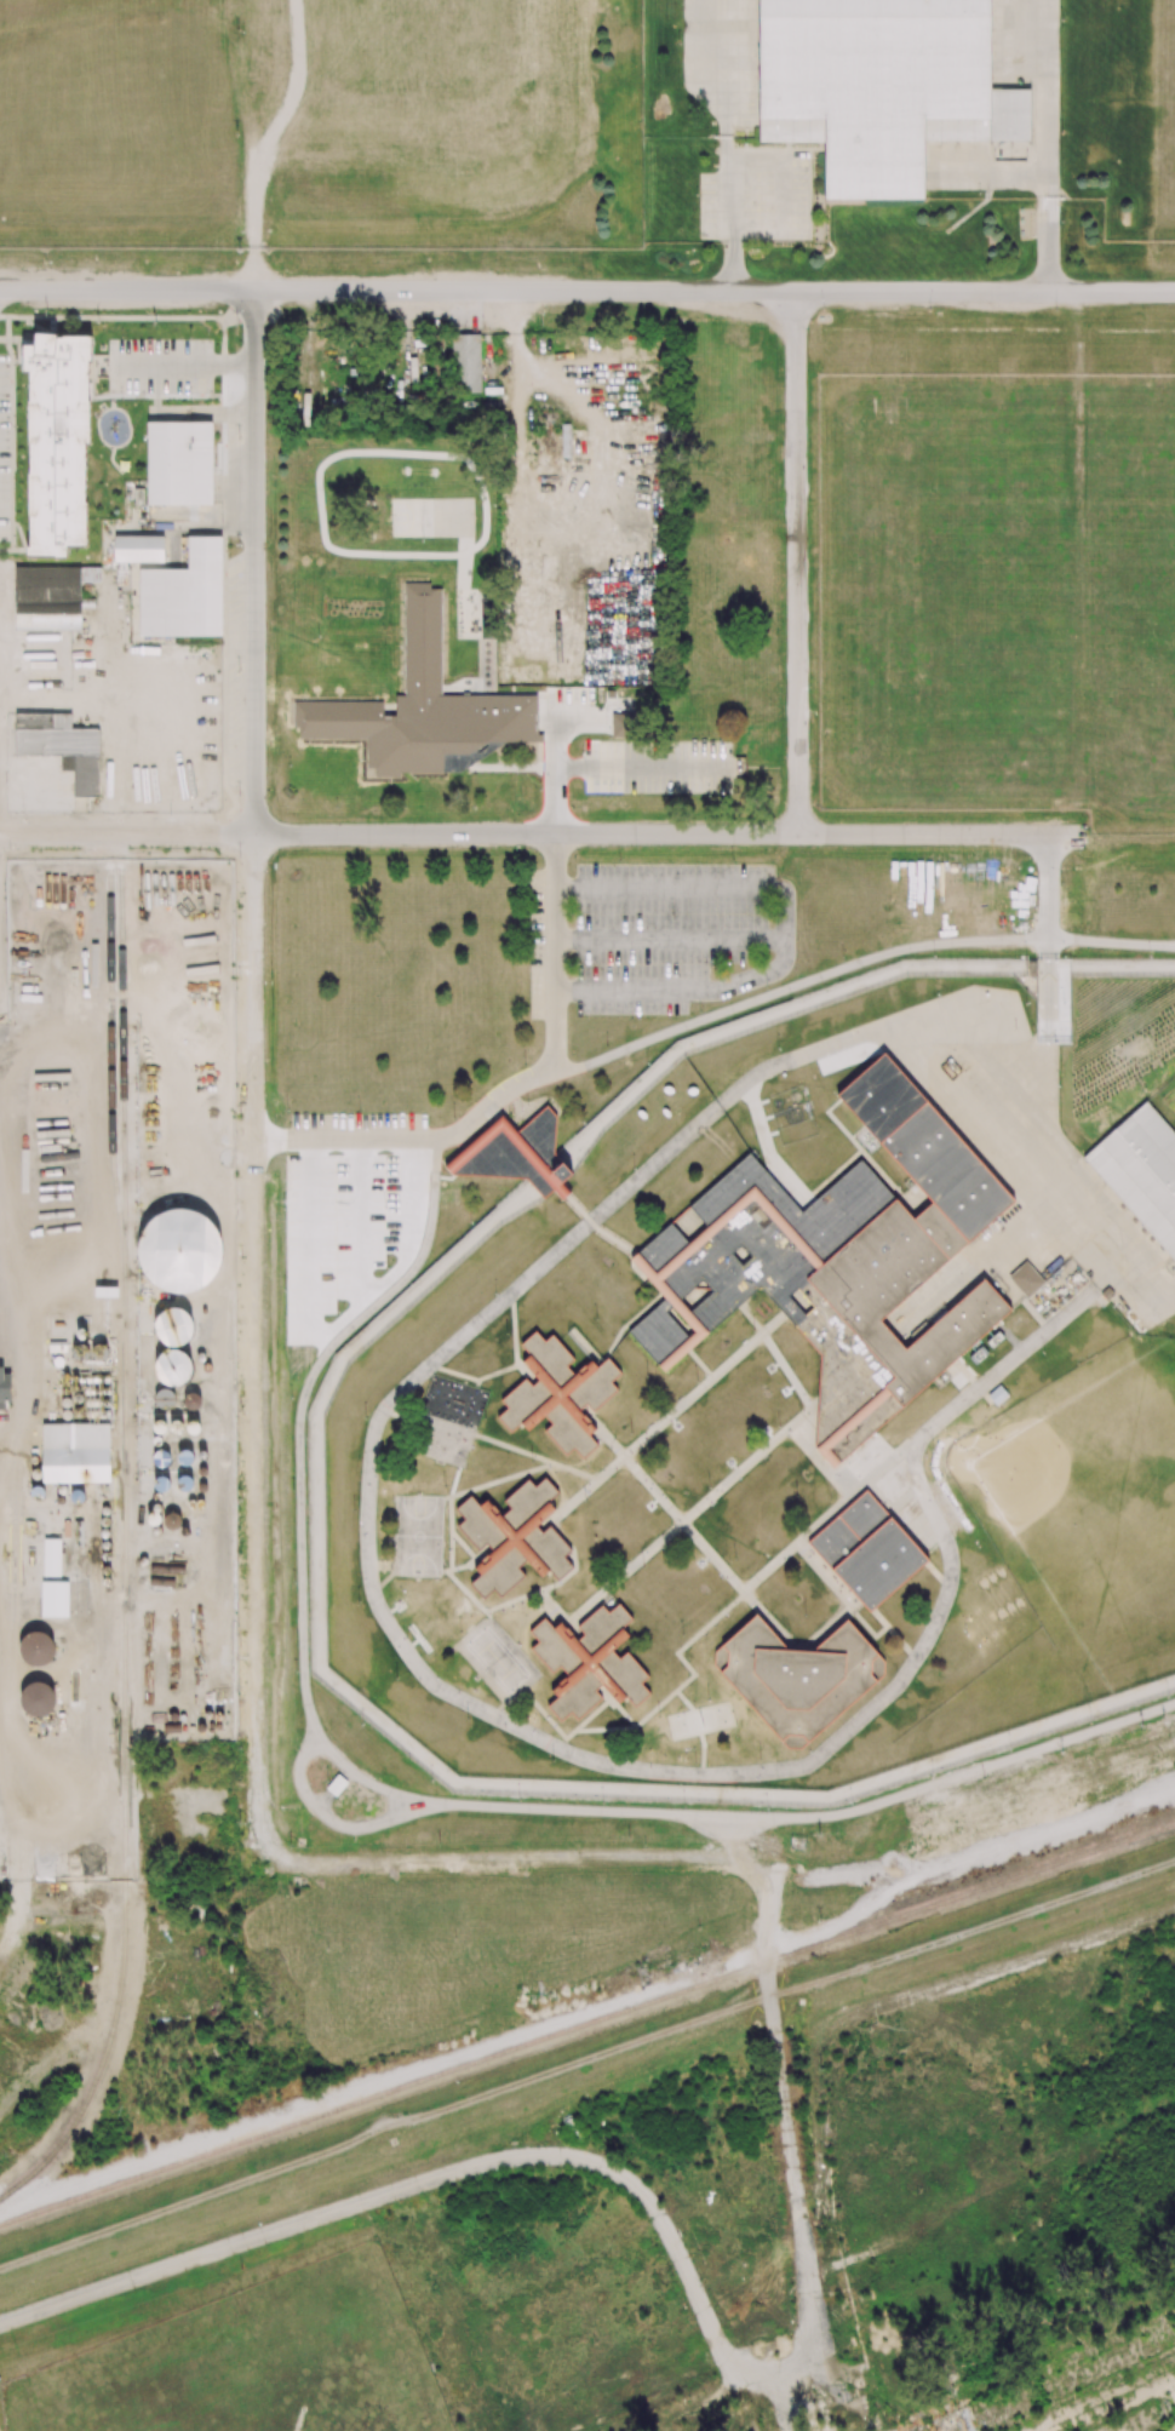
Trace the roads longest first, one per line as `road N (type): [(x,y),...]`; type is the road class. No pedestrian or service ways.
road 1 (residential): [(809,2278),(768,1996),(770,1882),(699,1856),(303,1863),(273,1852),(263,1835),(253,289)]
road 2 (tertiary): [(0,291),(1174,291)]
road 3 (residential): [(0,833),(1081,833)]
road 4 (residential): [(722,2357),(674,2241),(647,2200),(601,2166),(545,2157),(478,2167),(0,2325)]
road 5 (residential): [(797,833),(796,291)]

